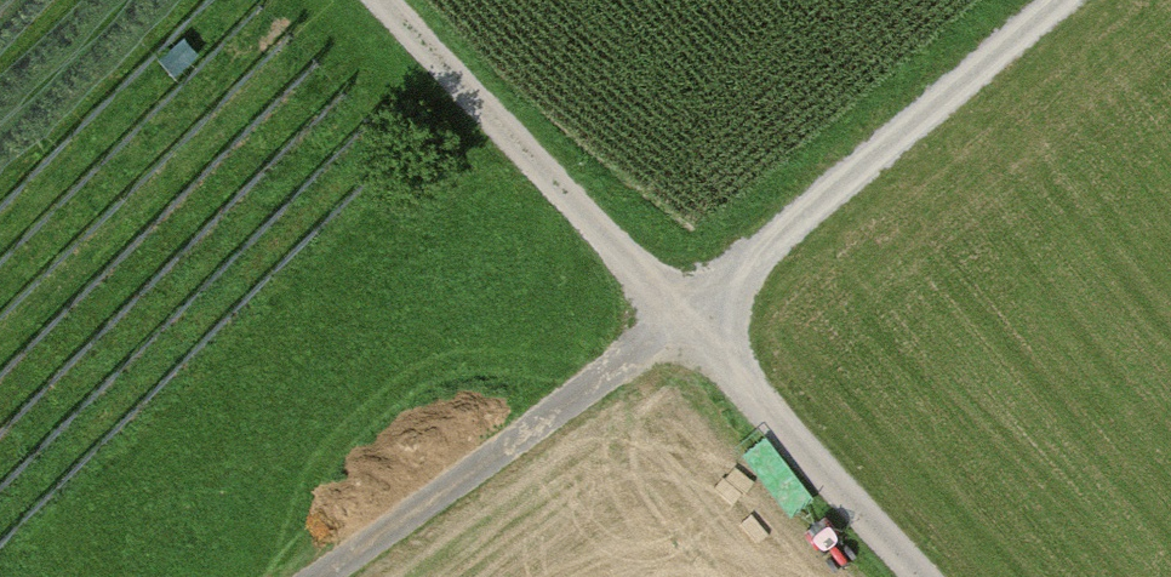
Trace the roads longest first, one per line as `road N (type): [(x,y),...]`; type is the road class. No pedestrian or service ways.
road 1 (track): [(324,576),(681,329),(378,0)]
road 2 (track): [(1070,0),(681,329),(914,576)]

